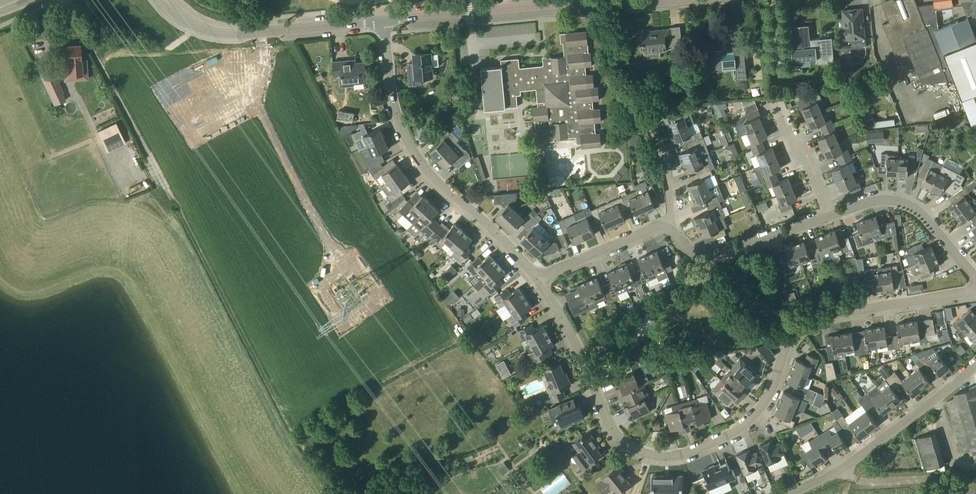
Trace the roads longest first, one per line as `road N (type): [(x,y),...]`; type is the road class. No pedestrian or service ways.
road 1 (residential): [(975,291),(818,322),(795,338),(770,394),(739,429),(672,458),(643,454),(612,429),(538,279)]
road 2 (track): [(61,0),(346,493)]
road 3 (residential): [(538,279),(442,187),(403,137),(392,104),(385,22)]
road 4 (residential): [(790,493),(863,457),(975,366)]
road 5 (residential): [(385,22),(576,4)]
road 6 (residential): [(831,218),(716,257),(687,251),(669,226)]
road 7 (residential): [(975,280),(913,211),(875,205),(831,218)]
road 8 (residential): [(538,279),(669,226)]
road 9 (residential): [(251,33),(385,22)]
road 10 (residential): [(831,218),(815,172),(775,110)]

